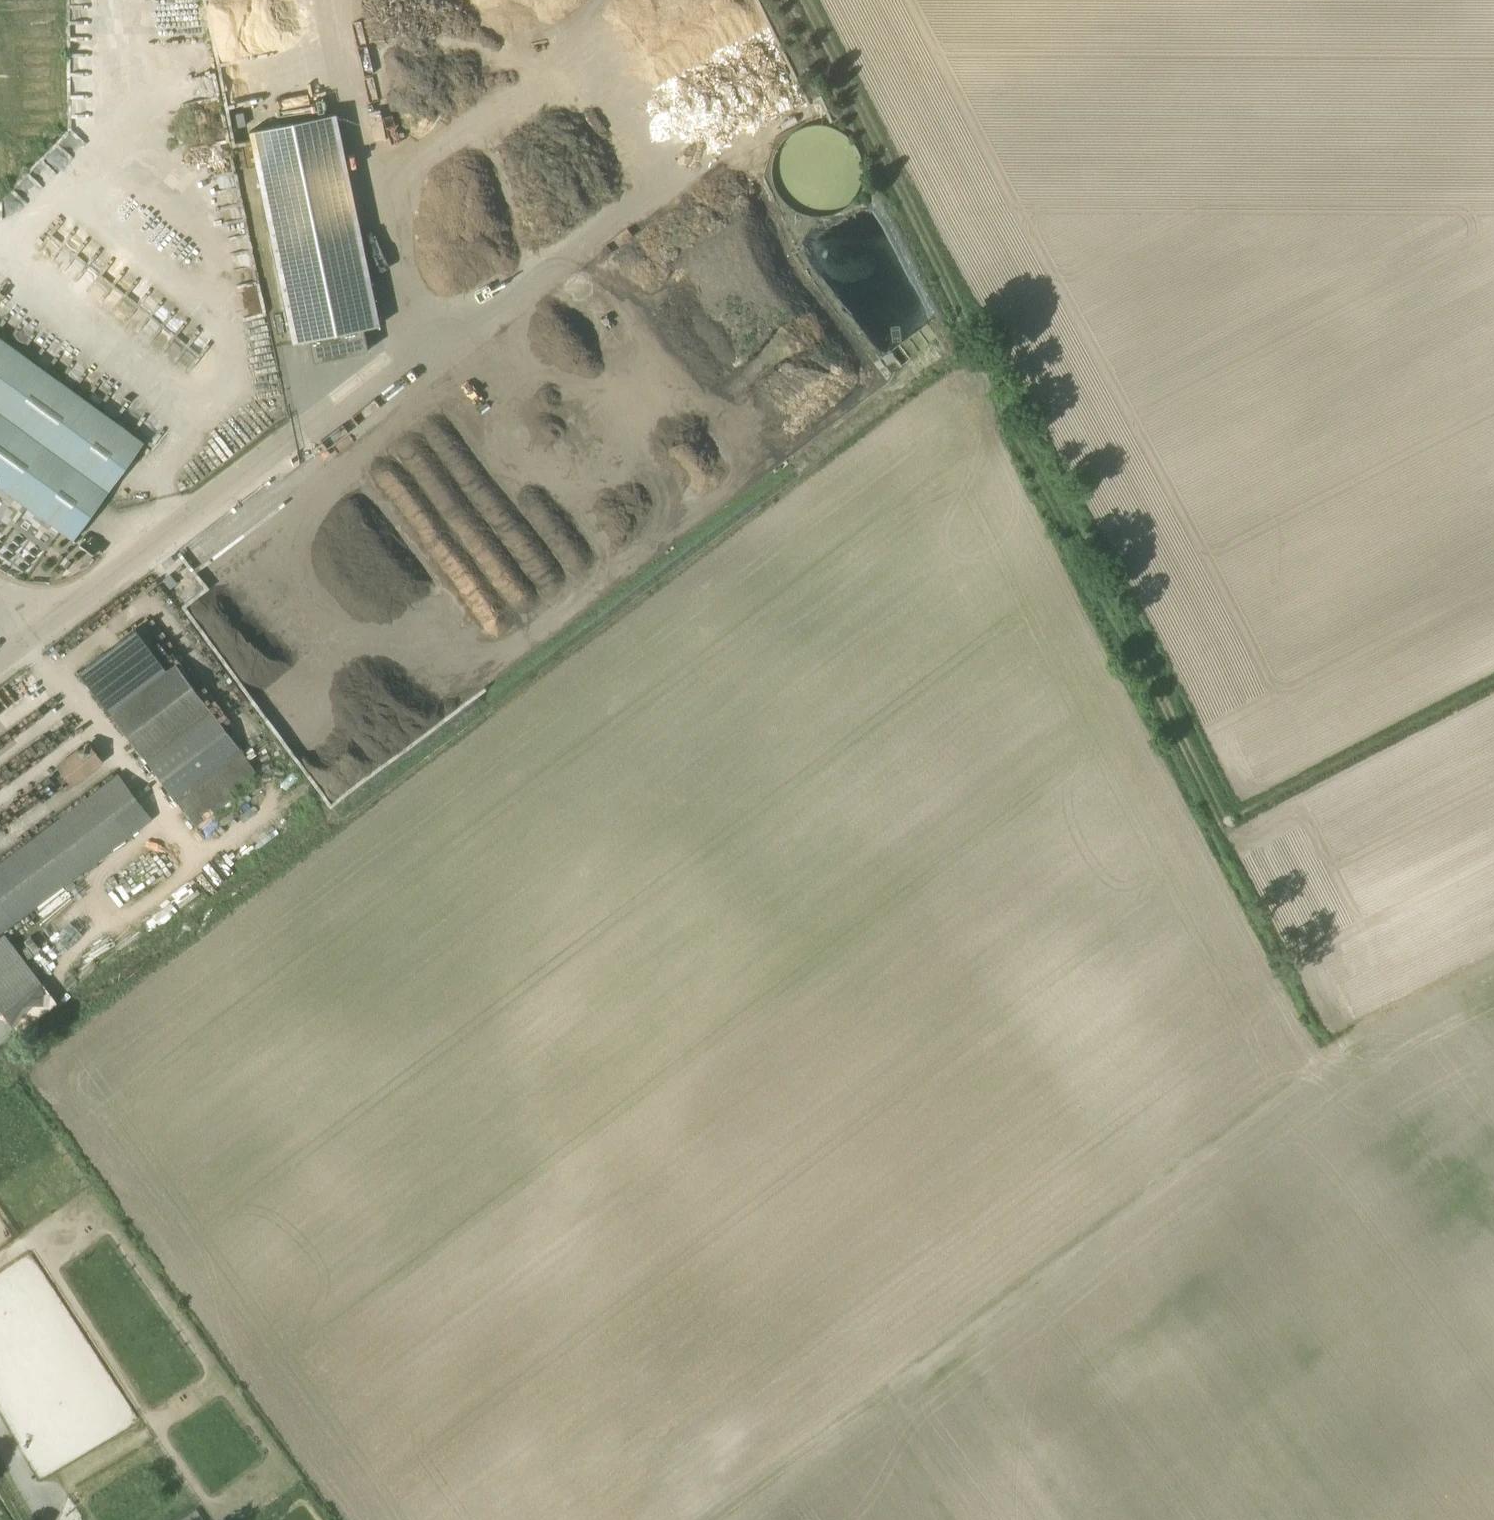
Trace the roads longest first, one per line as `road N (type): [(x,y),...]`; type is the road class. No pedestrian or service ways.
road 1 (track): [(720,1519),(1336,1053),(796,0)]
road 2 (unclassified): [(26,640),(405,350)]

